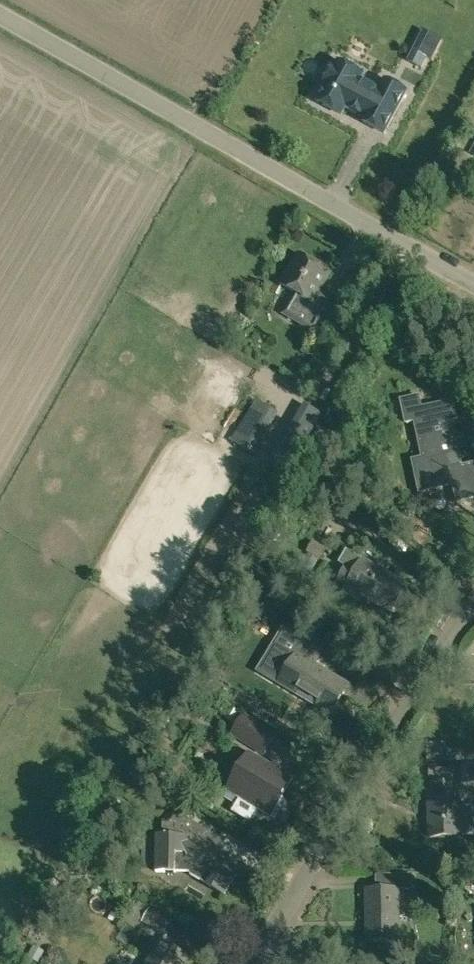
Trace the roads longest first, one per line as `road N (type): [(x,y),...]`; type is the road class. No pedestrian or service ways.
road 1 (unclassified): [(473,284),(0,14)]
road 2 (residential): [(473,609),(457,623),(252,963)]

